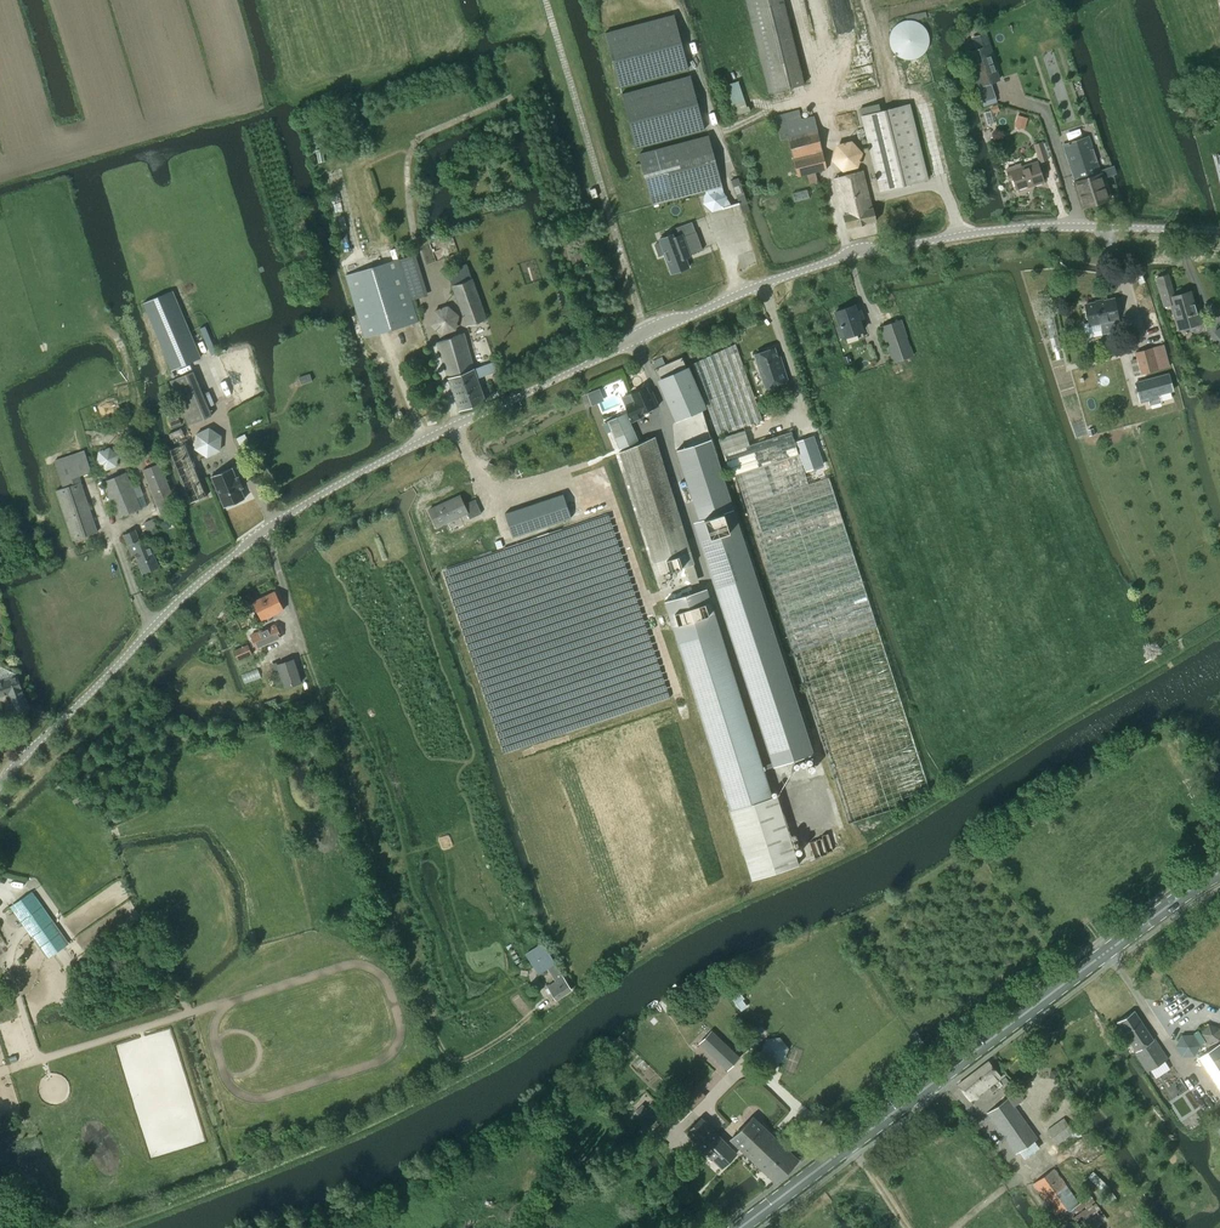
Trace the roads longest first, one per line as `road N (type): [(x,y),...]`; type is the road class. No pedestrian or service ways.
road 1 (tertiary): [(0,784),(176,603),(266,529),(411,446),(645,335),(848,256),(1038,227),(1219,230)]
road 2 (primary): [(739,1227),(1174,901),(1219,876)]
road 3 (track): [(645,335),(546,0)]
road 4 (track): [(848,256),(787,0)]
road 5 (track): [(511,96),(421,136),(408,159),(415,238)]

